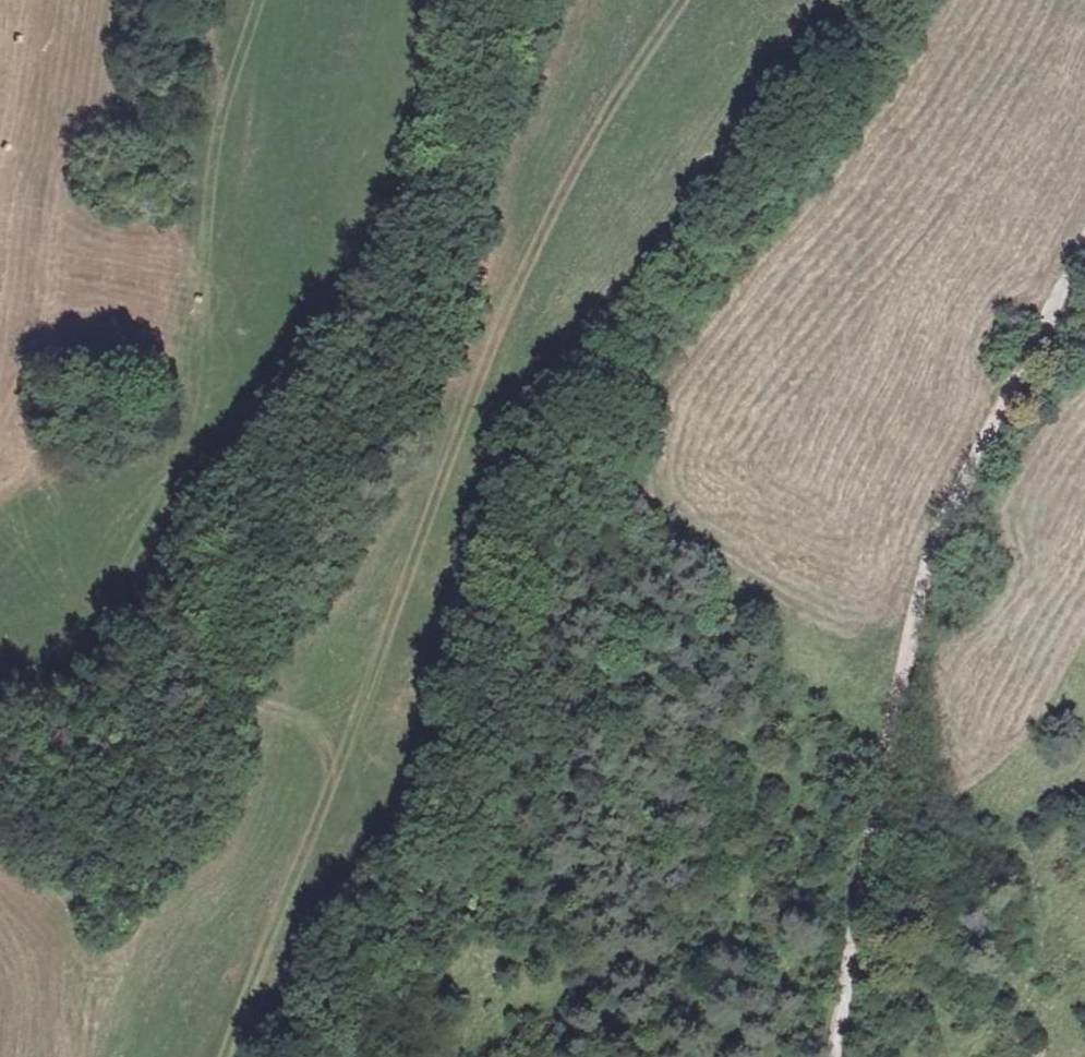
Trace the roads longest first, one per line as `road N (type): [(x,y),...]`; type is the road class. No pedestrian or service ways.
road 1 (track): [(831,1056),(893,706),(932,547),(1084,238)]

